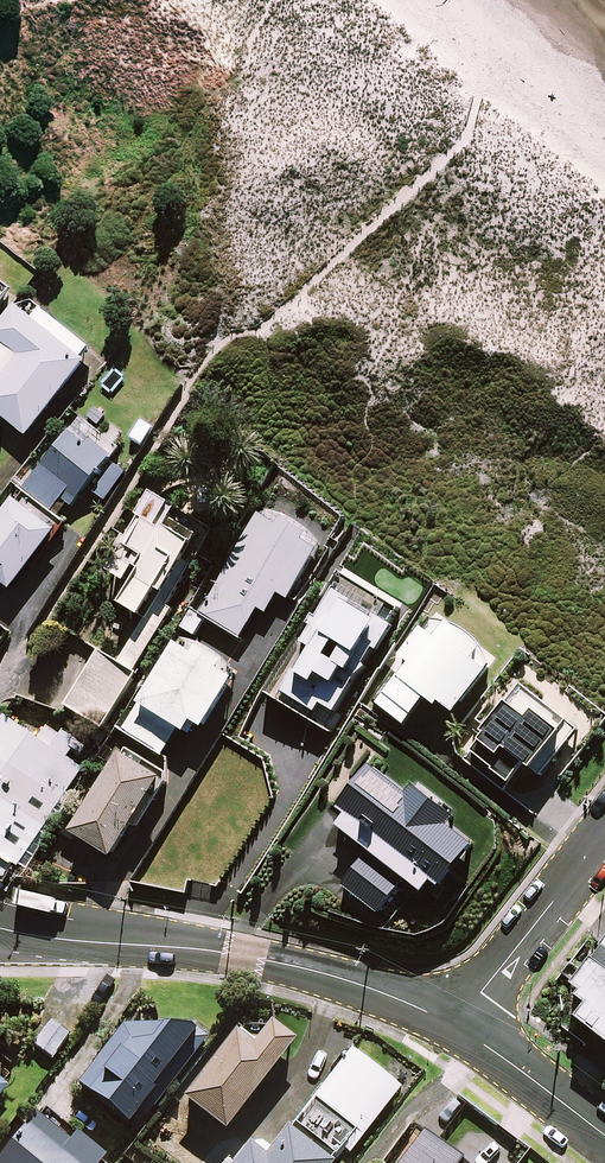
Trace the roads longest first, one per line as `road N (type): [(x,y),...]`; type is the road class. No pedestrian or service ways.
road 1 (tertiary): [(0,931),(244,955),(359,985),(455,1026)]
road 2 (residential): [(604,835),(455,1026)]
road 3 (tertiary): [(455,1026),(604,1137)]

